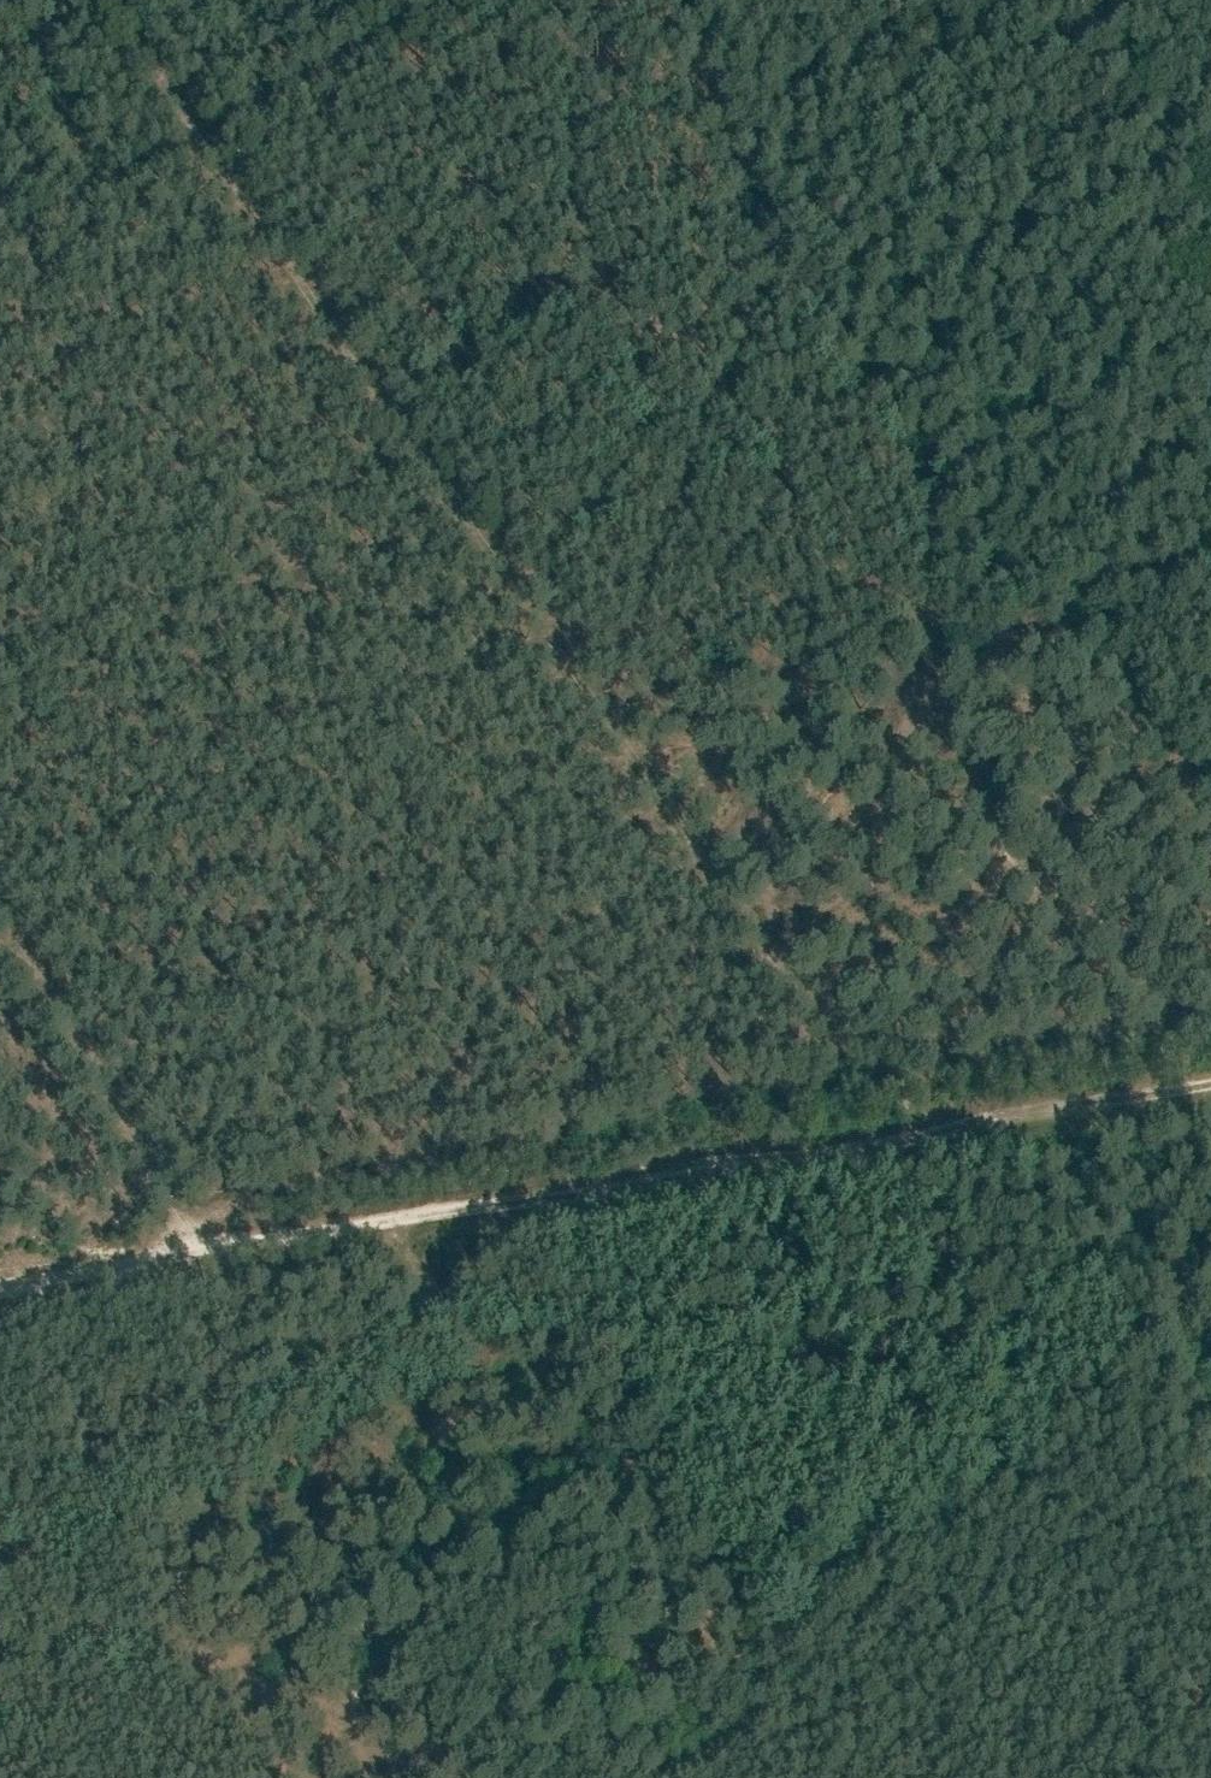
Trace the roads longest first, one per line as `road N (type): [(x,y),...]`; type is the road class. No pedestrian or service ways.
road 1 (track): [(1210,1084),(0,1280)]
road 2 (track): [(0,920),(195,1248)]

